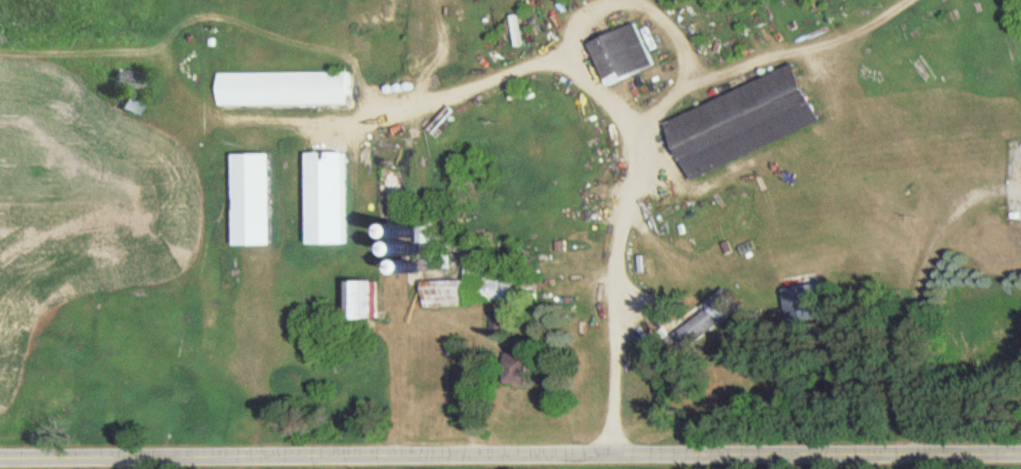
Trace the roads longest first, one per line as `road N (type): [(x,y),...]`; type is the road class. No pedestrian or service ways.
road 1 (tertiary): [(0,462),(1020,461)]

